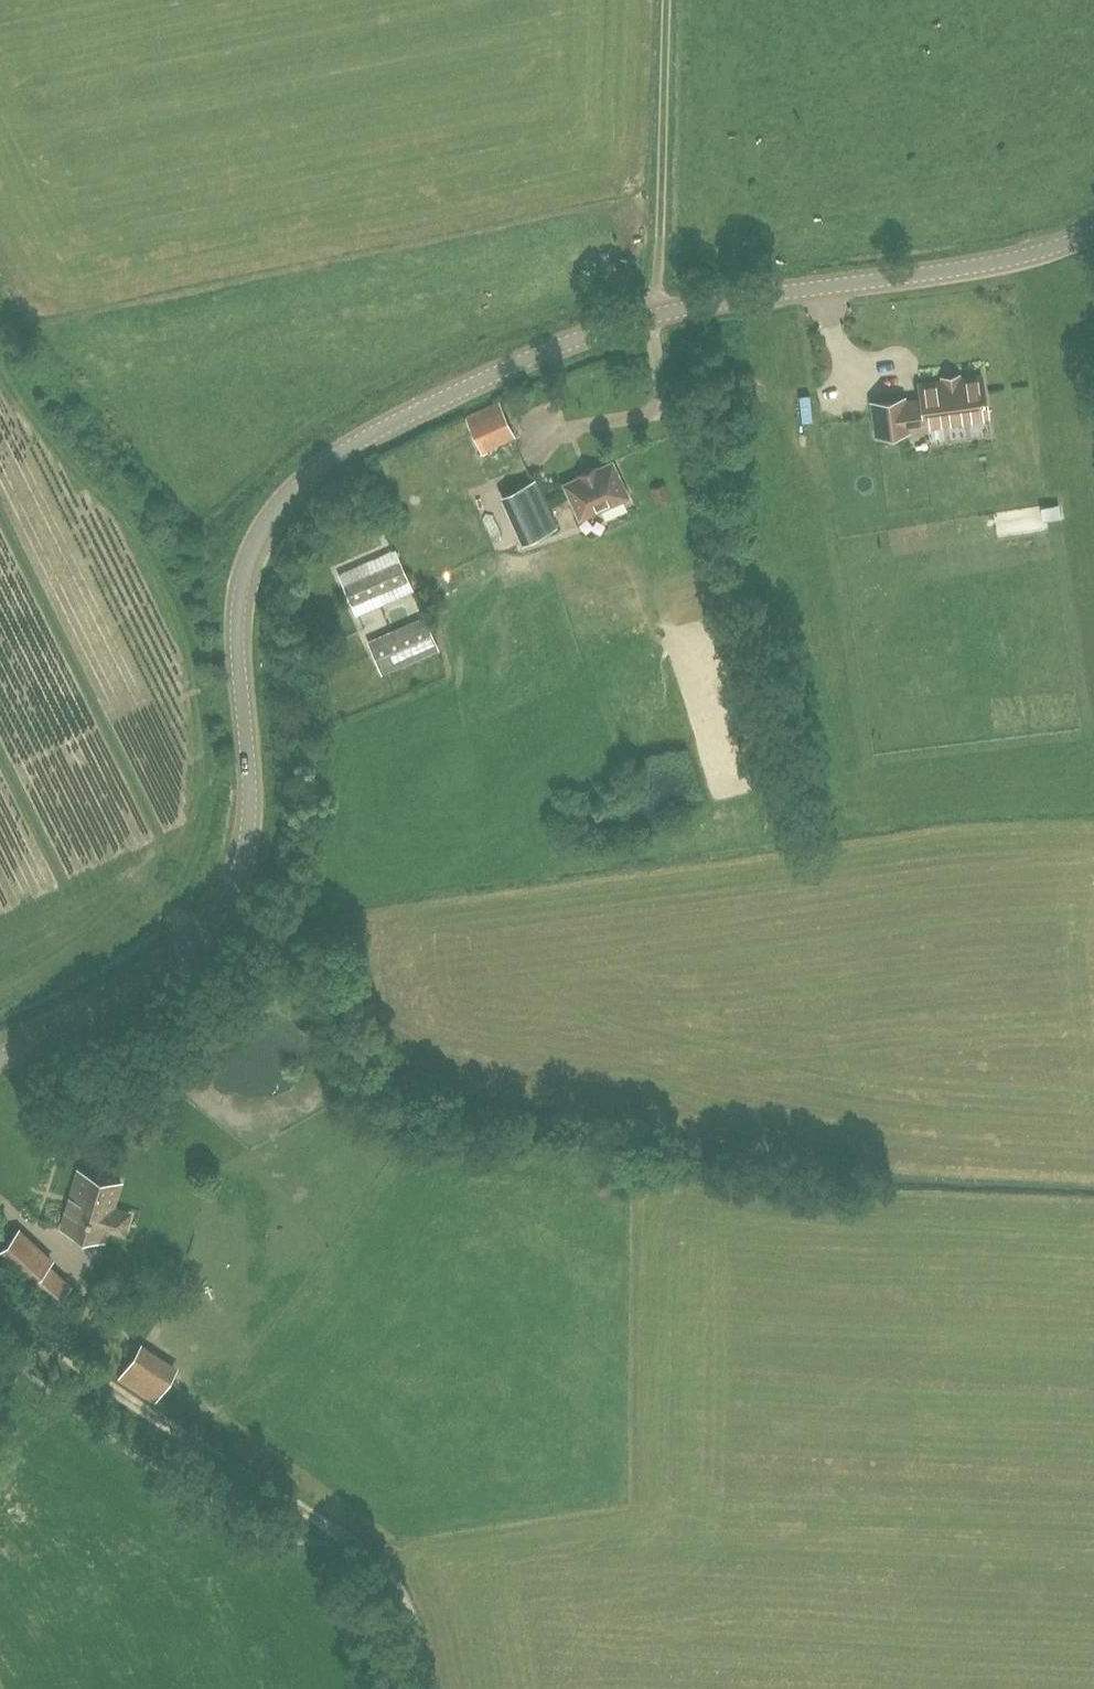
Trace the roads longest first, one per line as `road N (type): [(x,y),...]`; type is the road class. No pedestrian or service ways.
road 1 (tertiary): [(0,1061),(161,978),(223,912),(248,825),(238,625),(244,577),(279,511),(313,475),(370,438),(532,359),(657,320),(1023,261),(1093,232)]
road 2 (track): [(0,1287),(79,1359),(350,1540),(401,1606),(419,1688)]

